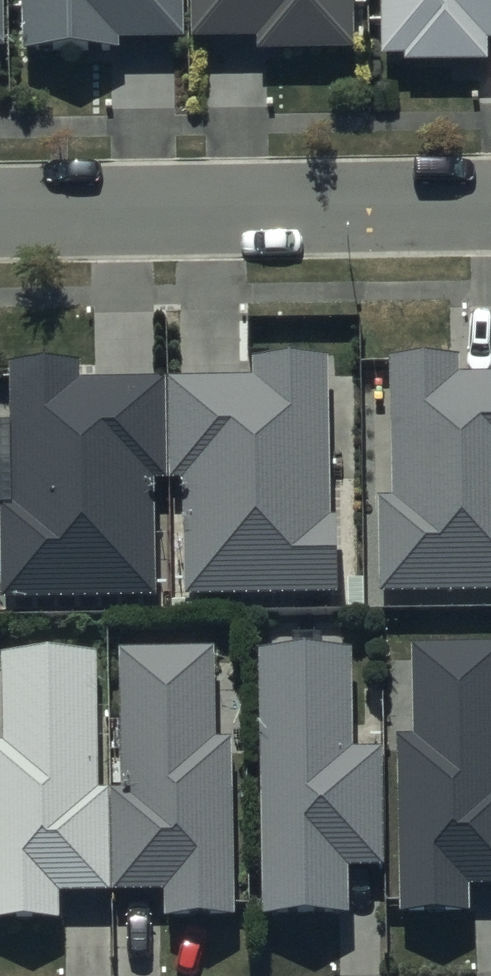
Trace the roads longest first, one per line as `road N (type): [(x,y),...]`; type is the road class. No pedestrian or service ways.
road 1 (residential): [(490,203),(0,214)]

